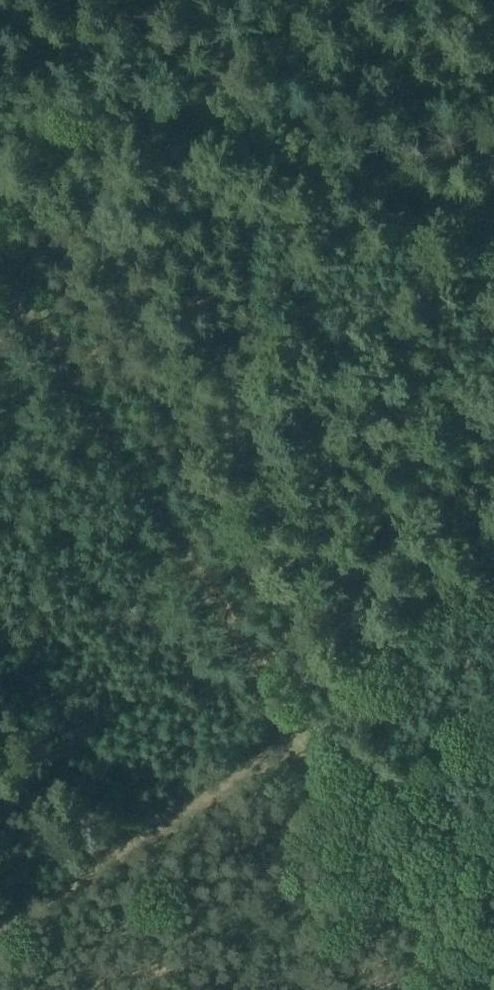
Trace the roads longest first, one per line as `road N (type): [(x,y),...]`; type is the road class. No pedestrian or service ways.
road 1 (track): [(327,719),(0,206)]
road 2 (track): [(294,739),(25,301)]
road 3 (track): [(0,932),(294,739)]
road 4 (track): [(462,989),(294,739)]
road 5 (track): [(170,0),(0,5)]

